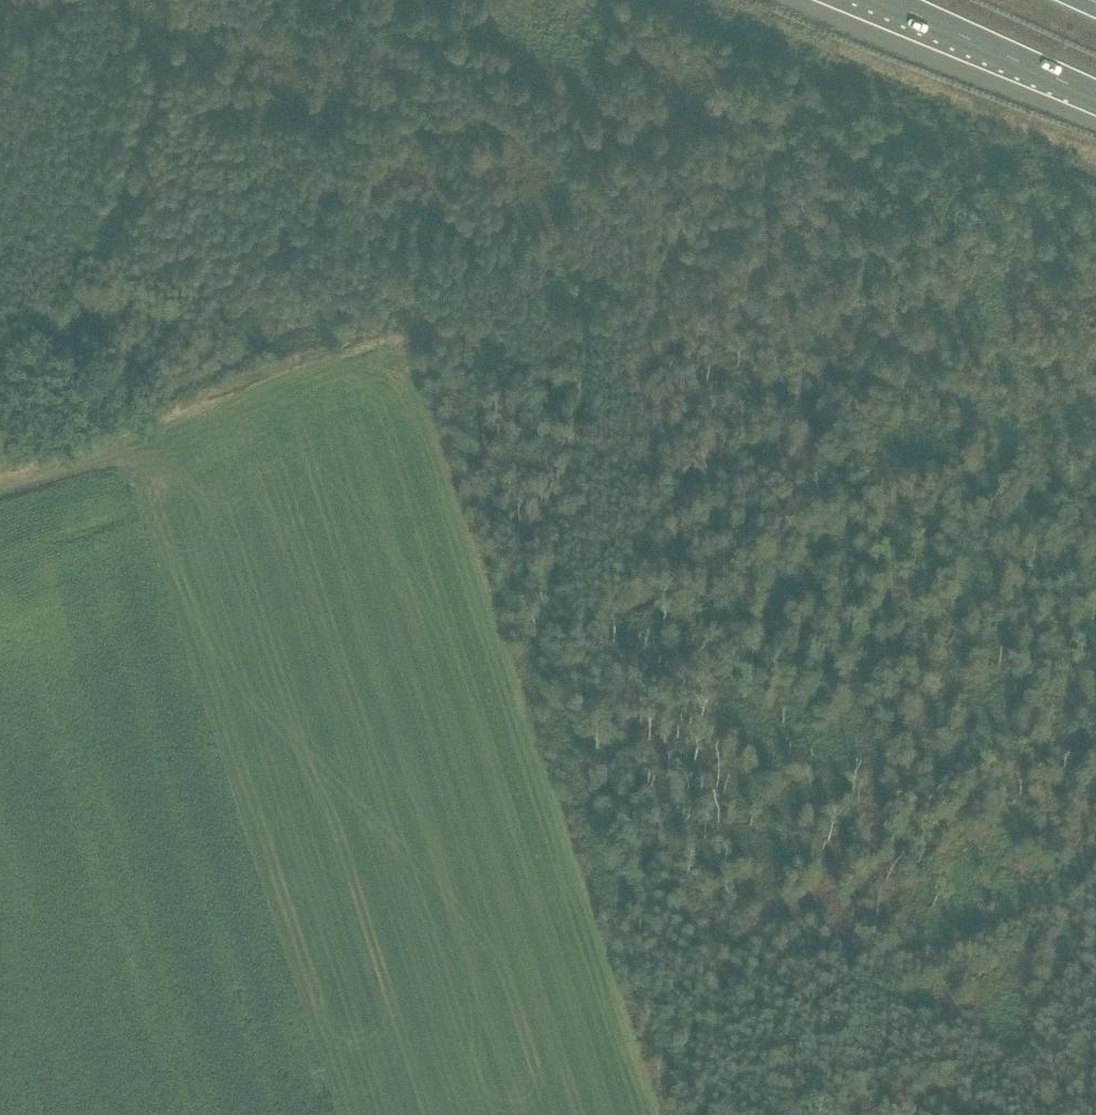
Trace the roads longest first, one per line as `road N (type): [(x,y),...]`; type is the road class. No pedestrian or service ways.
road 1 (motorway): [(897,0),(1095,90)]

